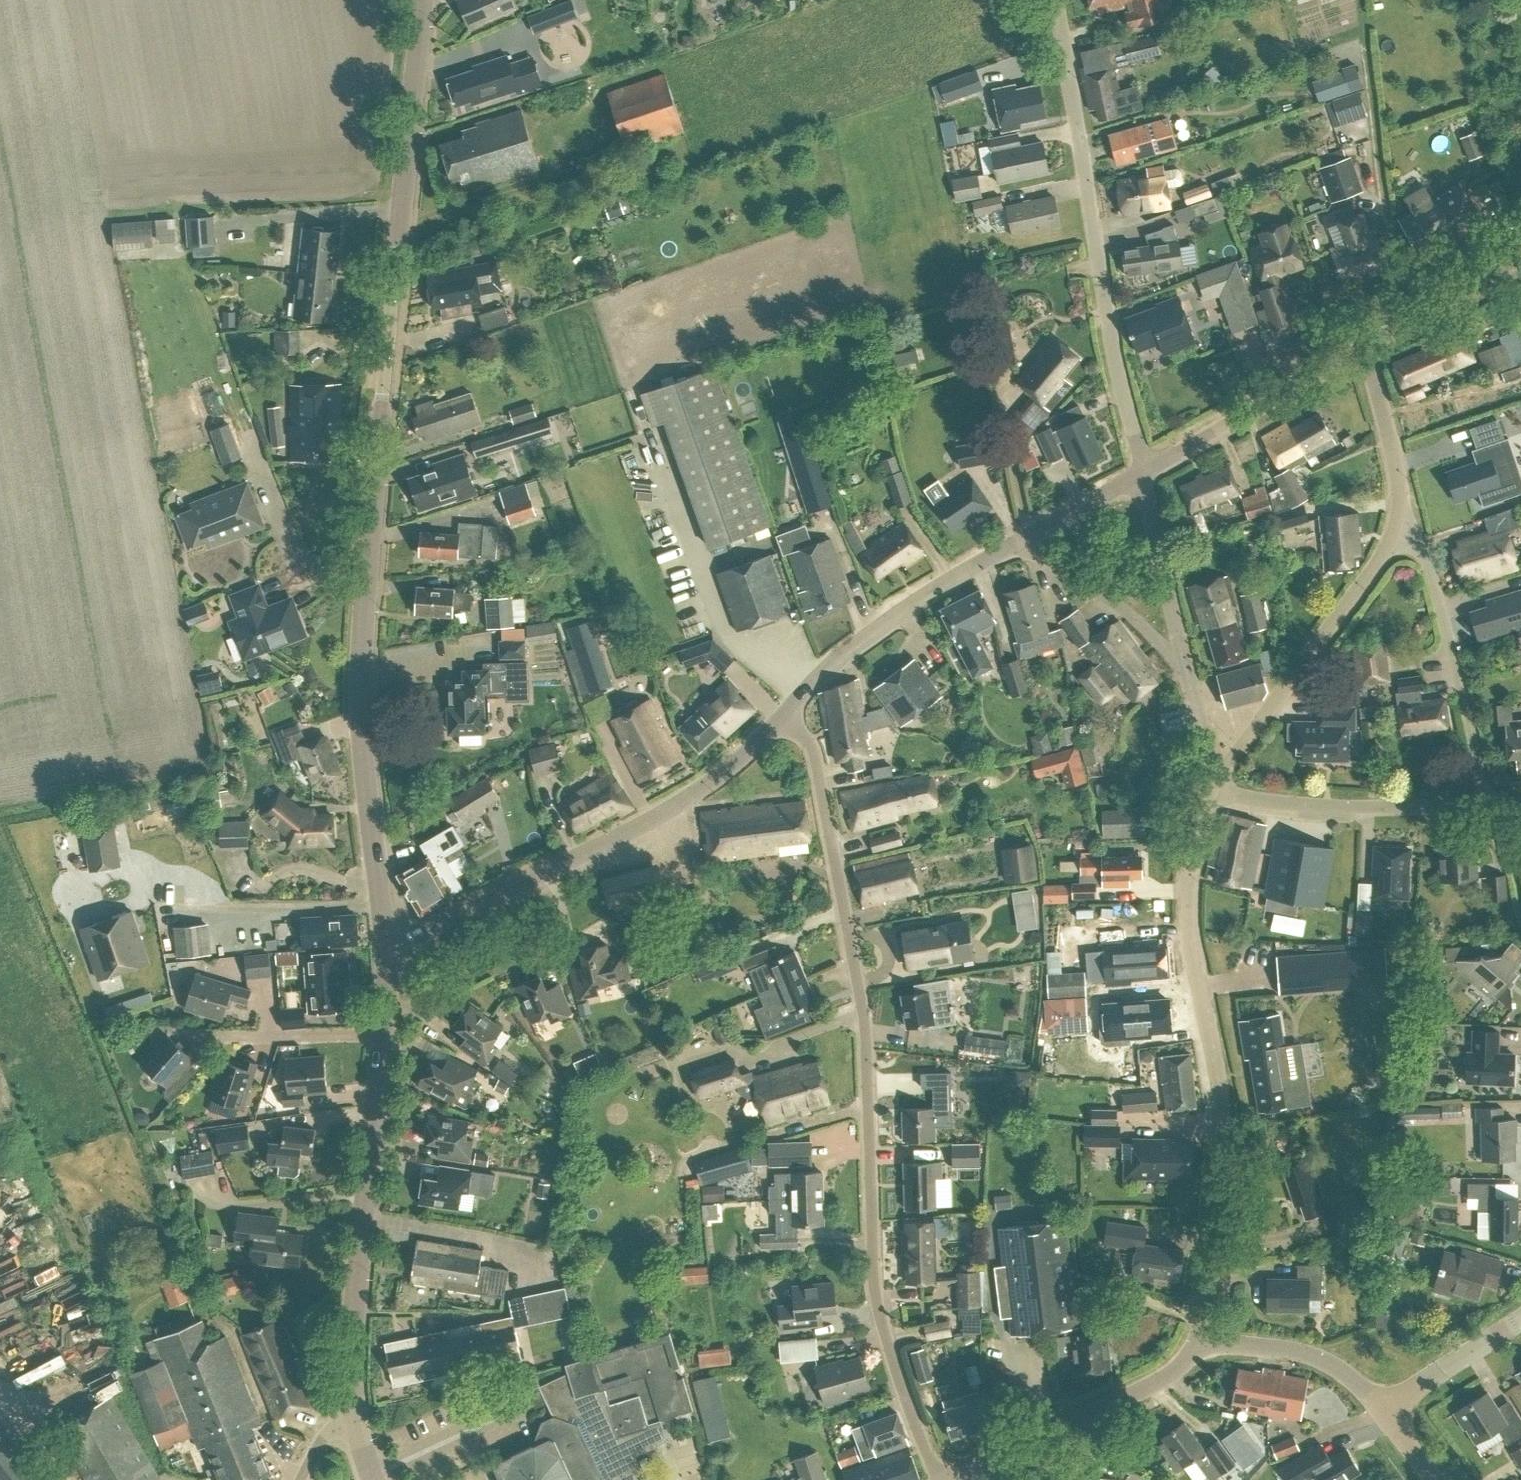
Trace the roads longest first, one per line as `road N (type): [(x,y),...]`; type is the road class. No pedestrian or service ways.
road 1 (tertiary): [(391,943),(372,846),(361,657),(424,0)]
road 2 (residential): [(940,1479),(877,1300),(857,980),(815,754),(785,713)]
road 3 (unclassified): [(1212,792),(1187,901),(1220,1089),(1207,1345)]
road 4 (residential): [(1144,471),(1112,345),(1057,0)]
road 5 (tertiary): [(391,943),(638,825),(733,763),(785,713)]
road 6 (tertiary): [(352,1415),(383,1034)]
road 7 (track): [(1396,329),(1362,0)]
road 8 (unclassified): [(1400,524),(1217,774)]
road 9 (residential): [(1400,524),(1430,567),(1486,801)]
road 10 (tertiary): [(785,713),(874,630),(1013,545)]
road 11 (unclassified): [(1212,792),(1383,807),(1486,801)]
road 12 (tertiary): [(1144,471),(1365,349)]
road 13 (residential): [(1189,672),(1095,588),(1013,545)]
road 14 (residential): [(1189,672),(1144,471)]
road 15 (track): [(577,166),(400,223)]
road 16 (tertiary): [(1365,349),(1520,258)]
road 17 (unclassified): [(1365,349),(1398,480),(1400,524)]
road 18 (residential): [(1520,1316),(1380,1414)]
road 19 (residential): [(383,1034),(213,1036)]
road 20 (tertiary): [(1013,545),(1144,471)]
road 21 (unclassified): [(1096,1410),(963,1479)]
road 22 (unclassified): [(1207,1345),(1158,1381),(1096,1410)]

